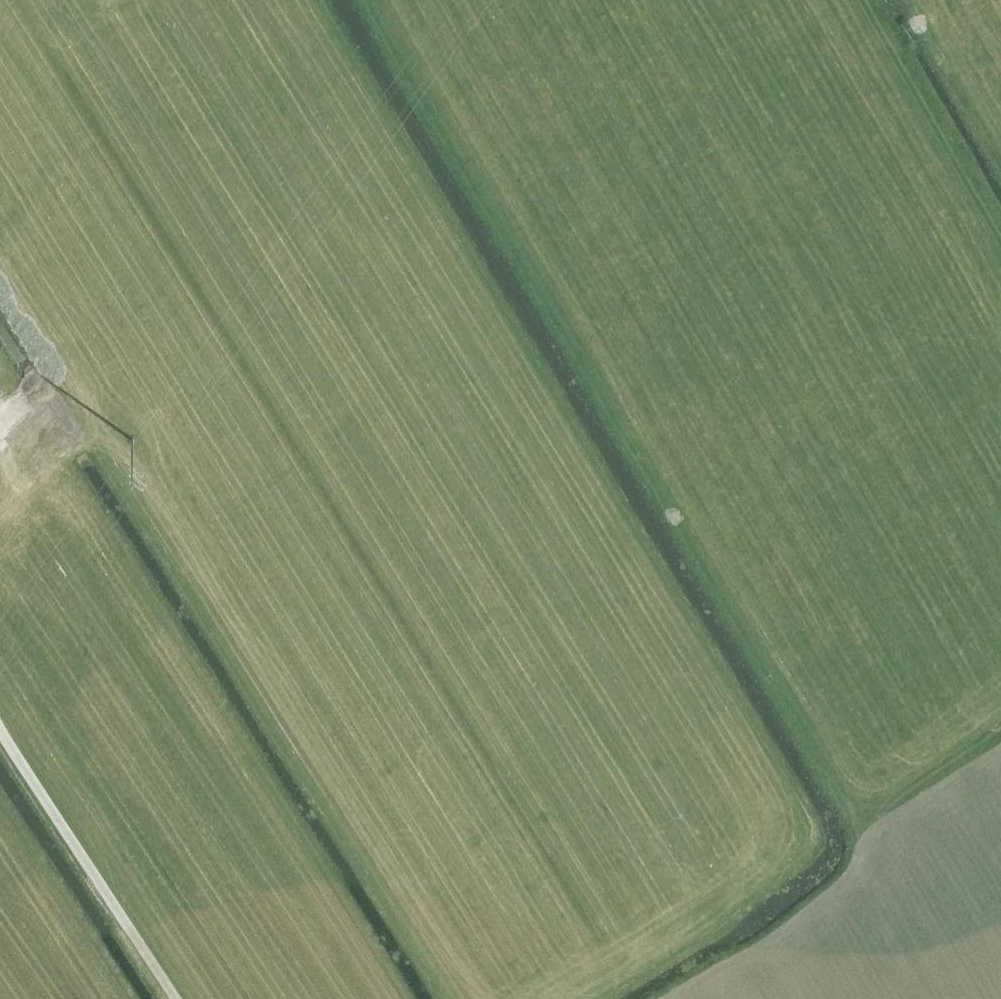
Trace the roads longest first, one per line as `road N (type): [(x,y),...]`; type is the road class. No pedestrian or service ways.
road 1 (track): [(0,724),(177,998)]

